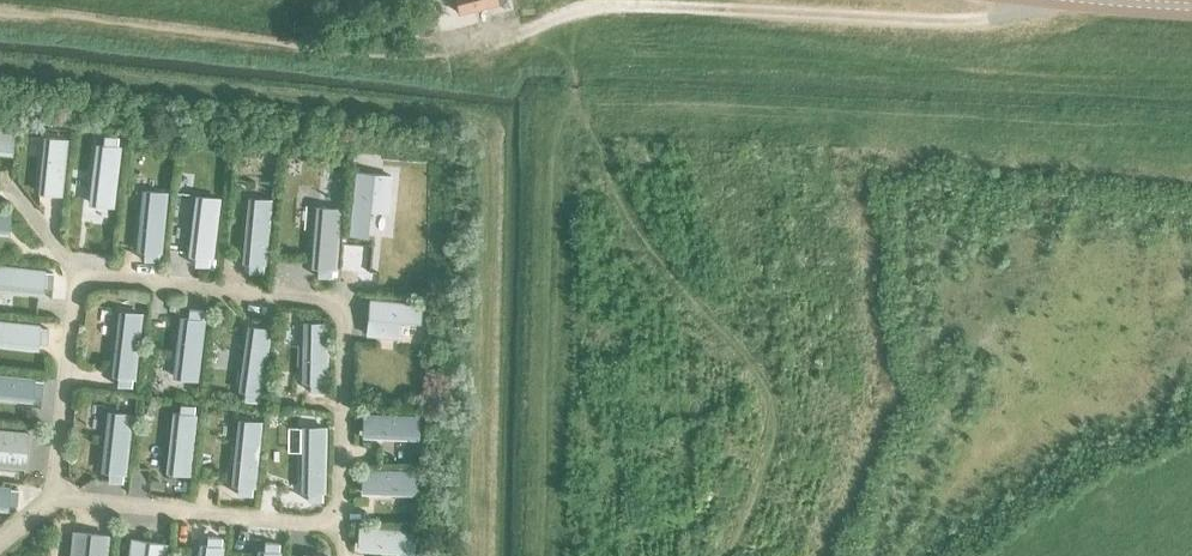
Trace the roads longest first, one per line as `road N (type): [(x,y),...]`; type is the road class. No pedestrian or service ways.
road 1 (track): [(1032,0),(996,18),(586,8),(473,50),(395,52),(0,12)]

